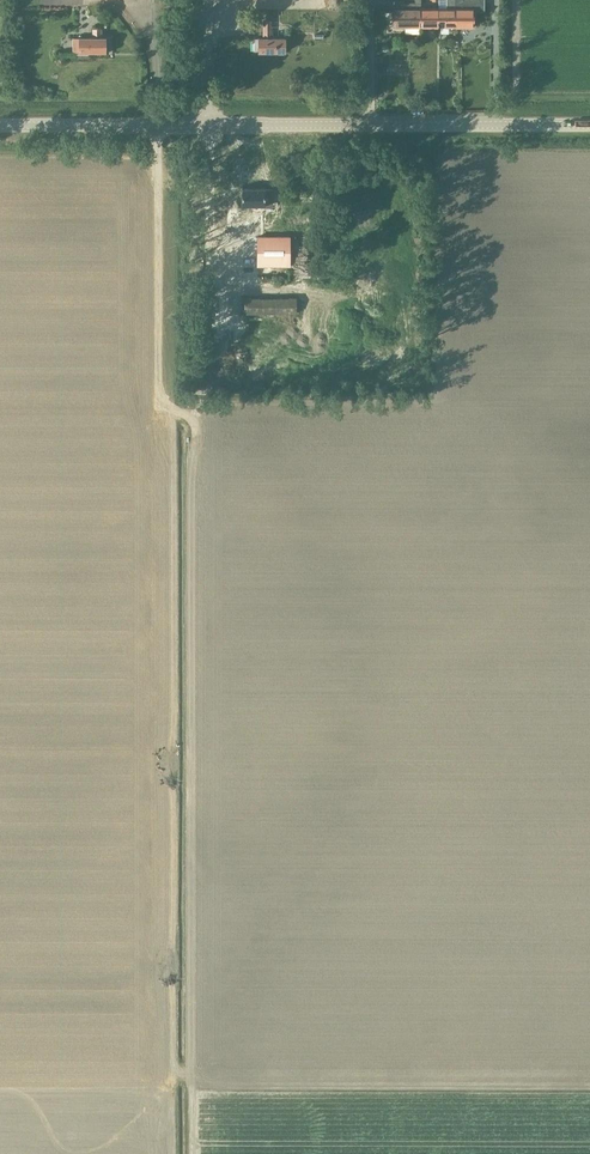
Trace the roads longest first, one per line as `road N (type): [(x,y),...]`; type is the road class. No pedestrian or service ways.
road 1 (unclassified): [(0,125),(589,125)]

